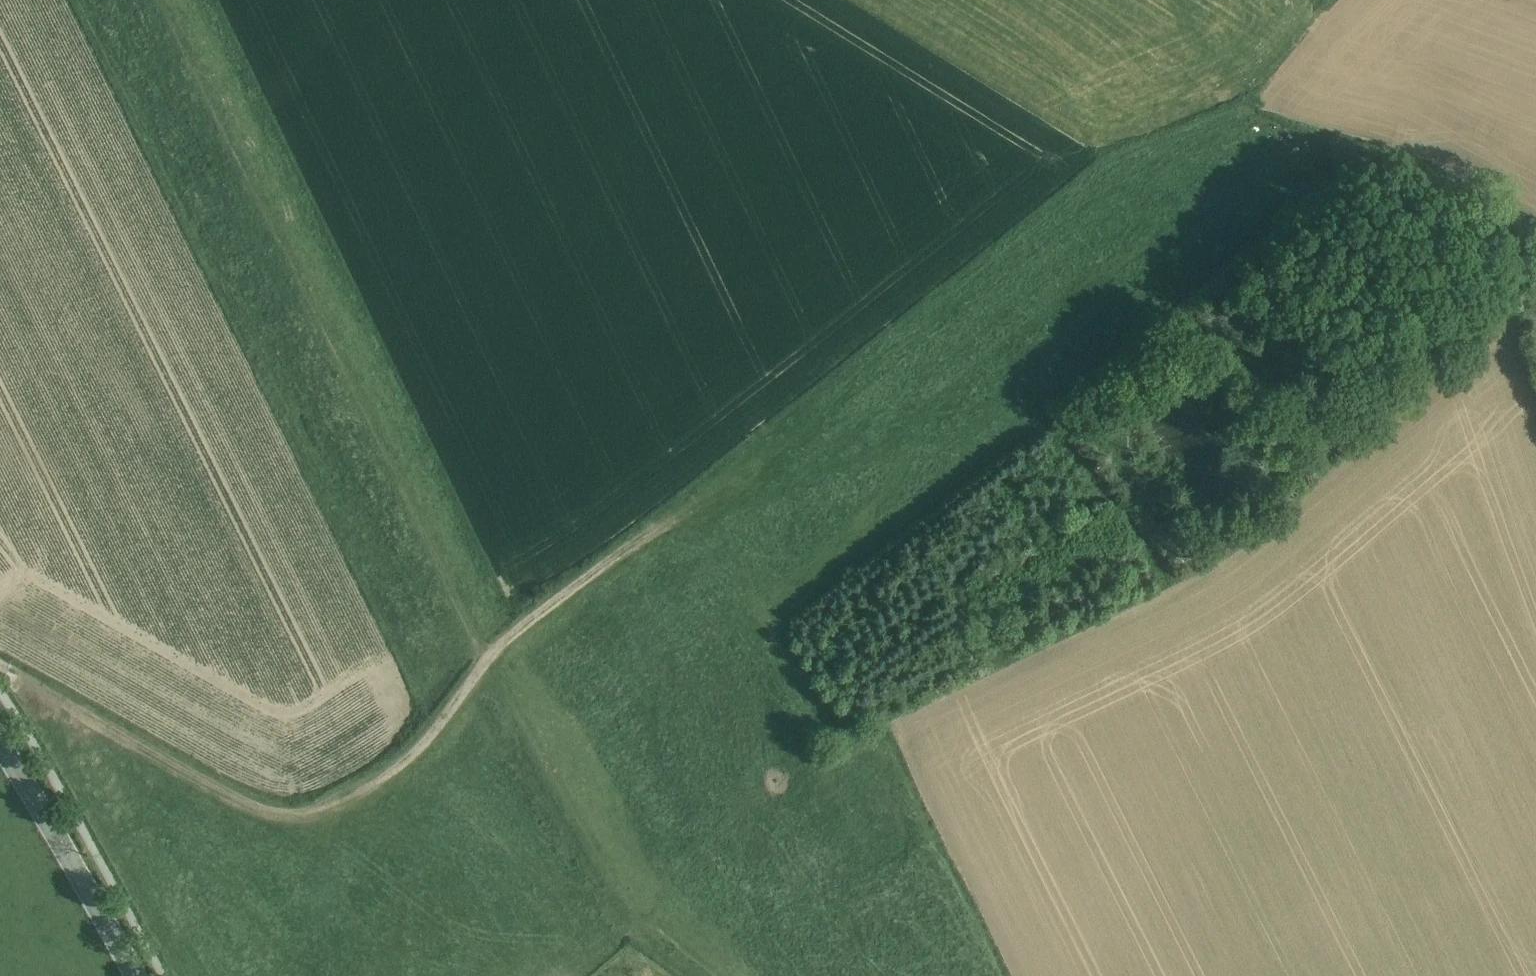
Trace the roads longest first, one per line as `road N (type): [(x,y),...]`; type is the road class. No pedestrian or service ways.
road 1 (track): [(0,666),(265,811),(326,808),(419,751),(504,633),(1117,196),(1256,112),(1354,0)]
road 2 (tertiary): [(0,745),(134,975)]

